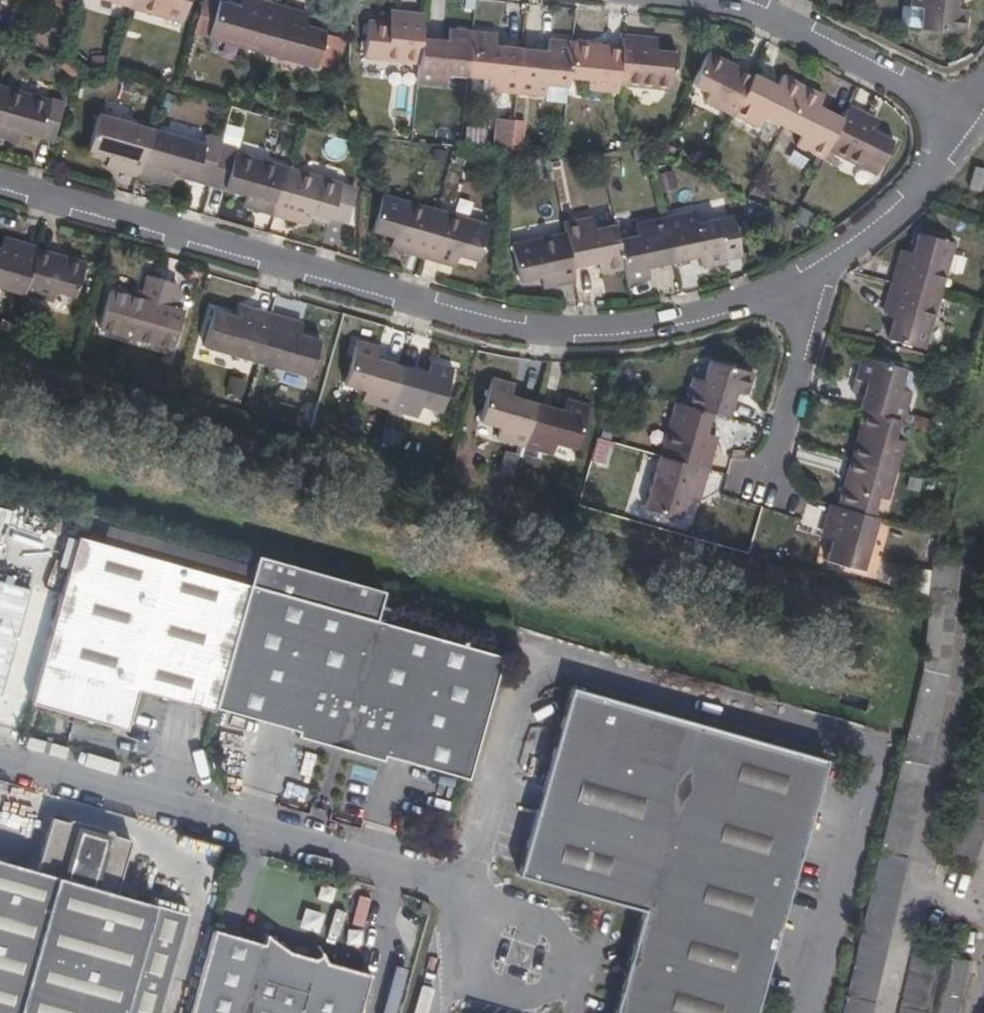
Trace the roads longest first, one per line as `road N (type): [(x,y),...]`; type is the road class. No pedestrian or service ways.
road 1 (residential): [(0,181),(492,320),(562,331),(638,330),(798,287)]
road 2 (unclassified): [(456,887),(0,762)]
road 3 (residential): [(968,116),(783,22),(706,0)]
road 4 (residential): [(798,287),(908,200),(968,116)]
road 5 (residential): [(798,287),(804,349),(764,495)]

